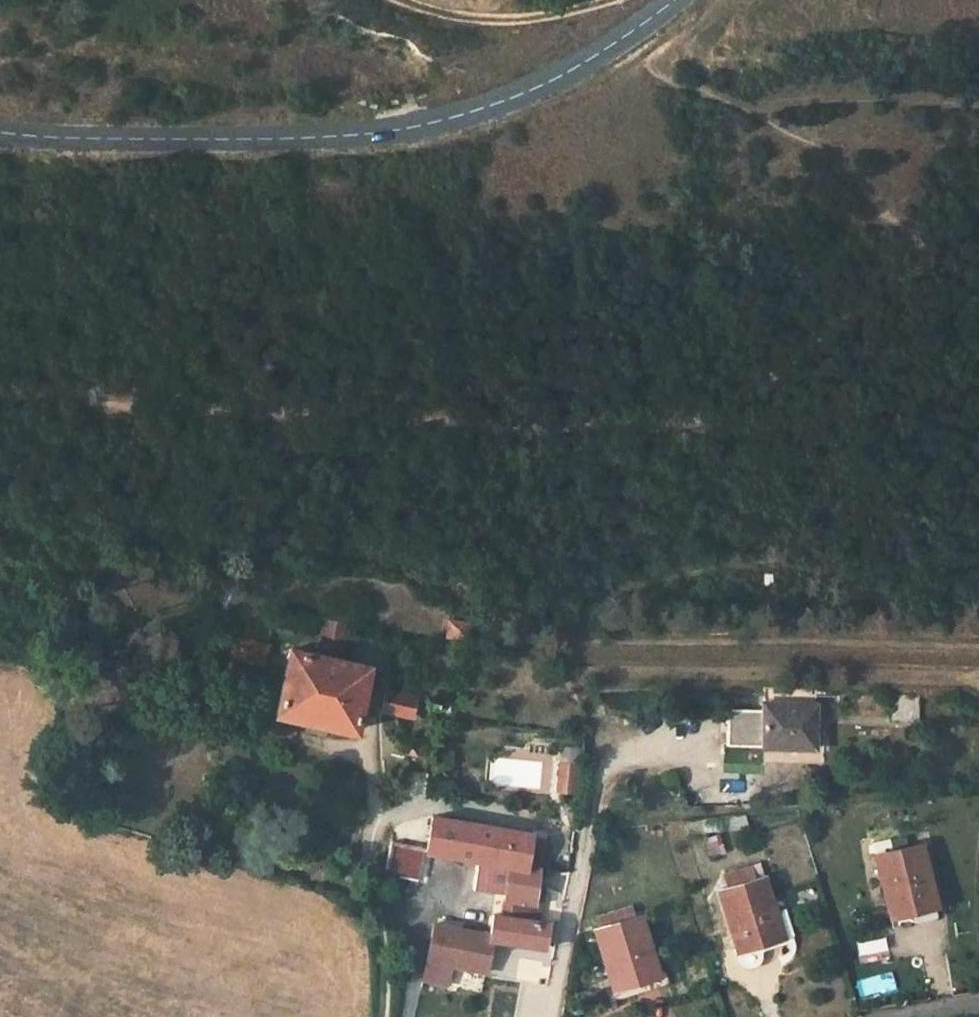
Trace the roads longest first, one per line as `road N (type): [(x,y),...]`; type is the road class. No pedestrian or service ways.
road 1 (unclassified): [(0,133),(200,139),(416,125),(545,84),(675,0)]
road 2 (track): [(390,0),(462,20),(508,20),(608,0)]

